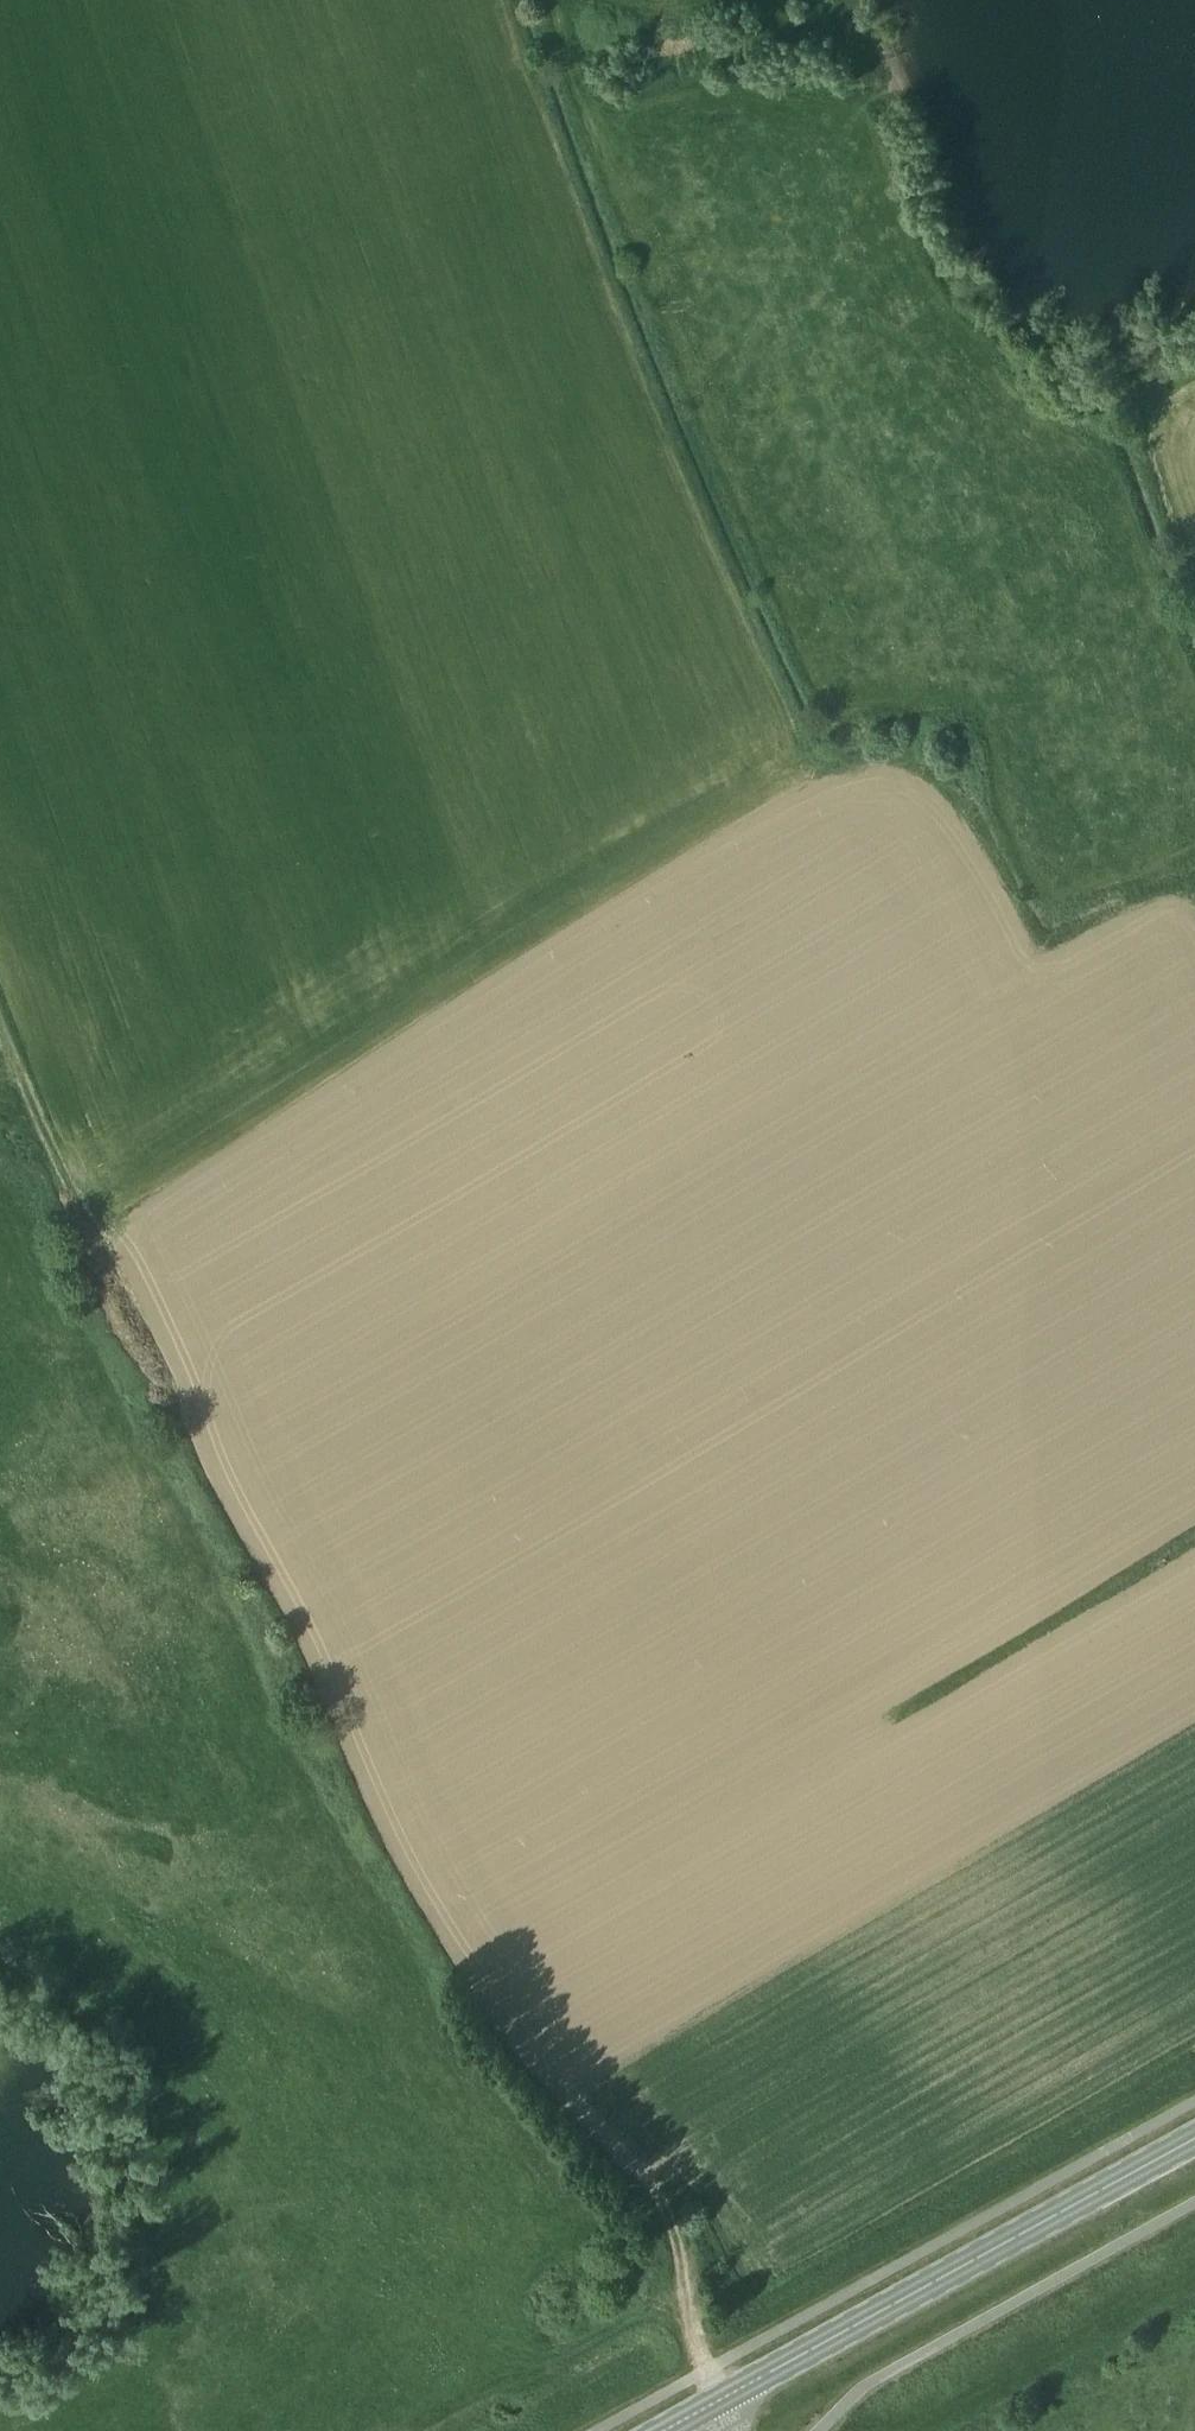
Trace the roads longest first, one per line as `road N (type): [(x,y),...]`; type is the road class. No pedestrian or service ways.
road 1 (primary): [(715,2403),(1194,2140)]
road 2 (track): [(707,2370),(682,2253),(658,2194)]

